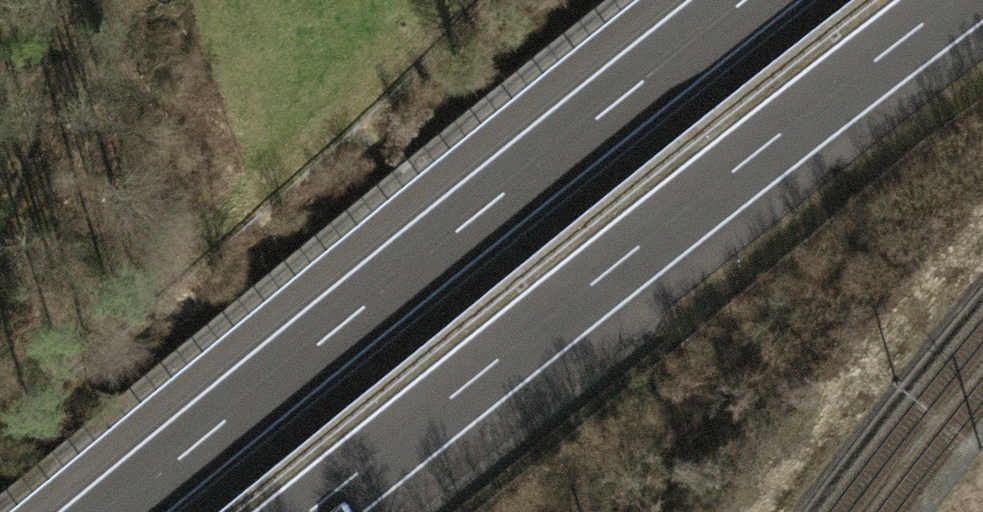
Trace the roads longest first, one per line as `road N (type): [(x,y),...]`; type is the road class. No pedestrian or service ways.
road 1 (motorway): [(311,511),(954,0)]
road 2 (motorway): [(742,0),(111,511)]

